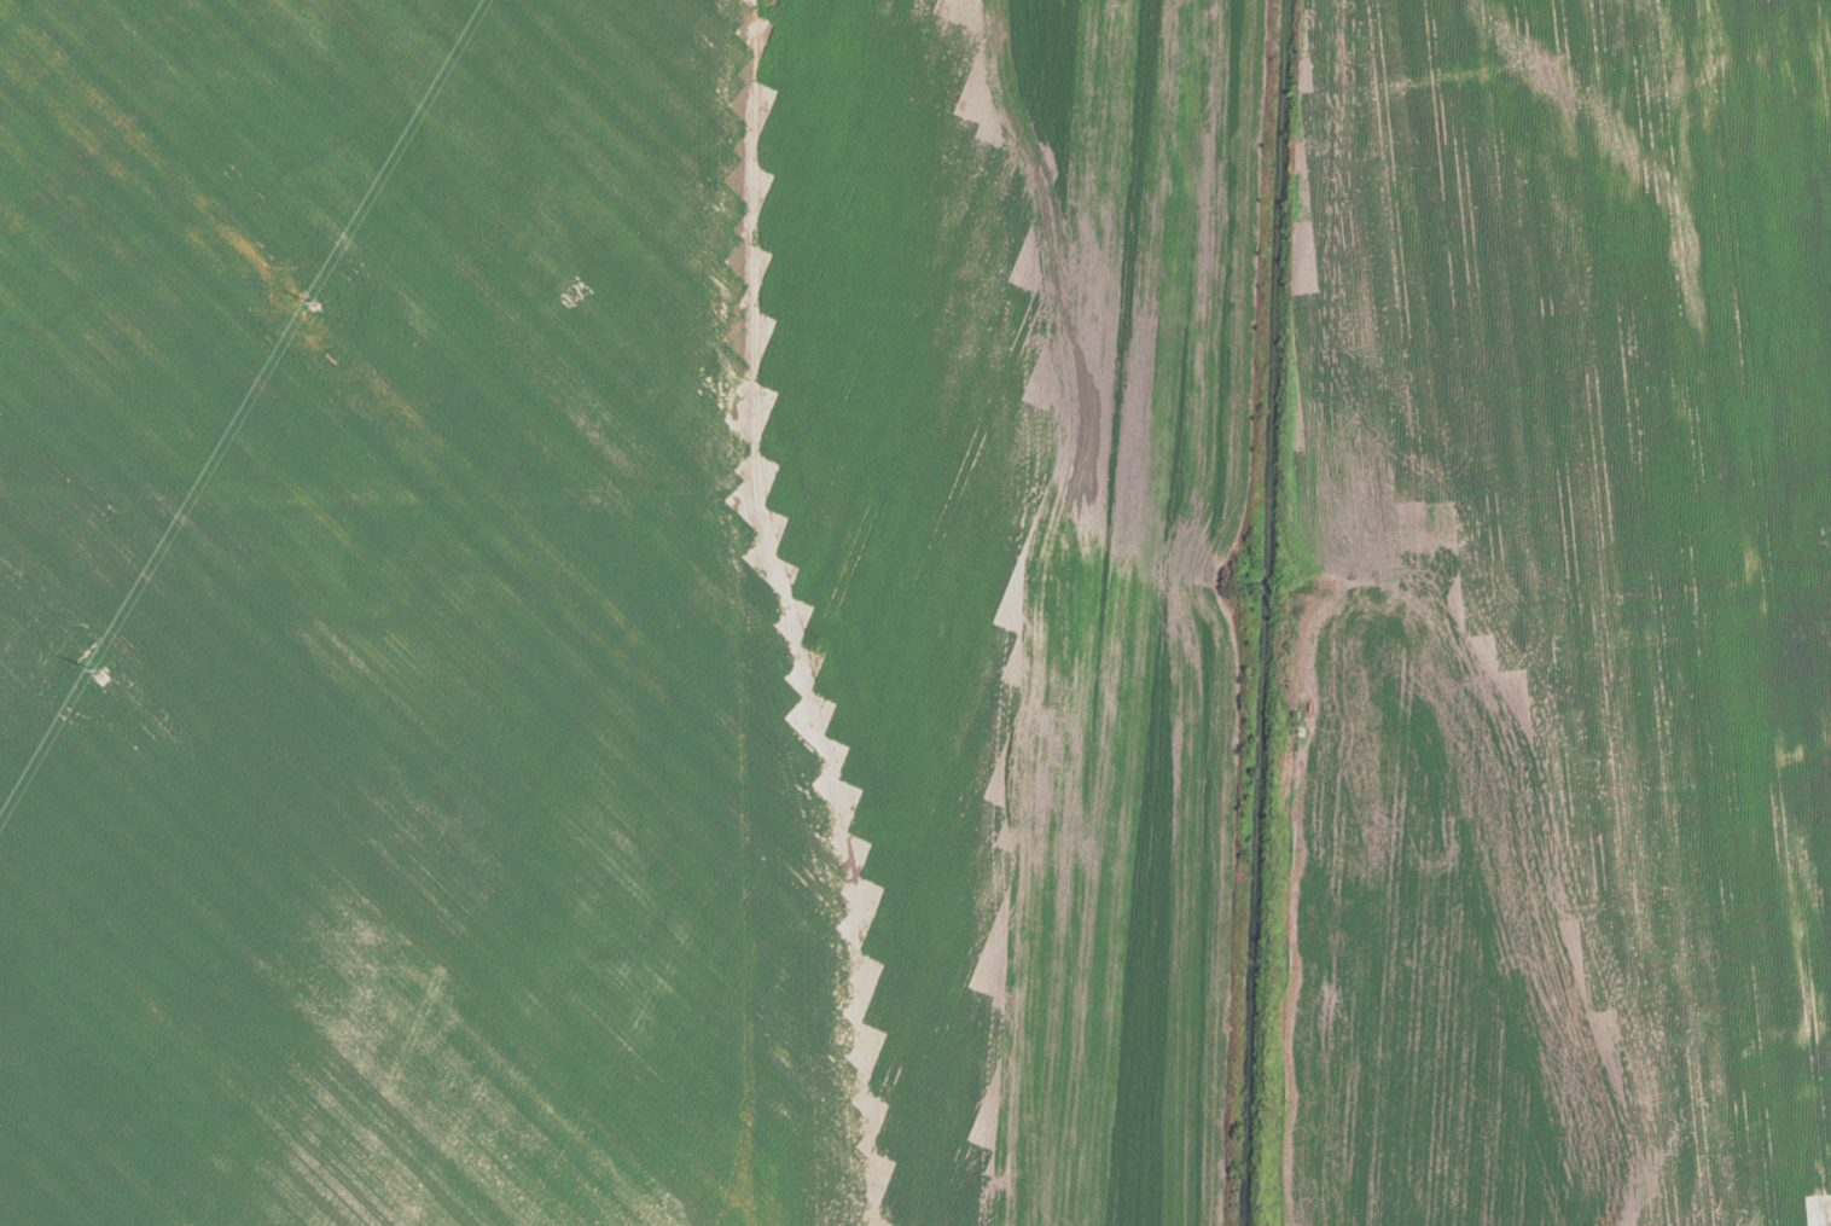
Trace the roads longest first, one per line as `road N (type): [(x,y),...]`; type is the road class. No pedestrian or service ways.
road 1 (track): [(733,0),(732,442),(722,472),(710,481),(673,490),(0,477)]

